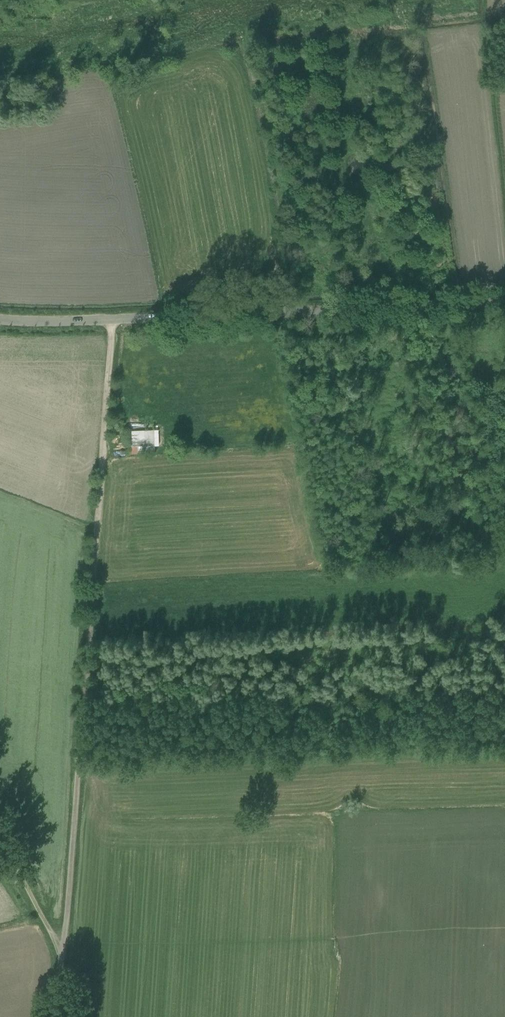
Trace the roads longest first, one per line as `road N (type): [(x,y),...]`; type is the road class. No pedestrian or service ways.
road 1 (track): [(111,320),(63,957)]
road 2 (residential): [(0,321),(504,301)]
road 3 (track): [(0,846),(63,957)]

